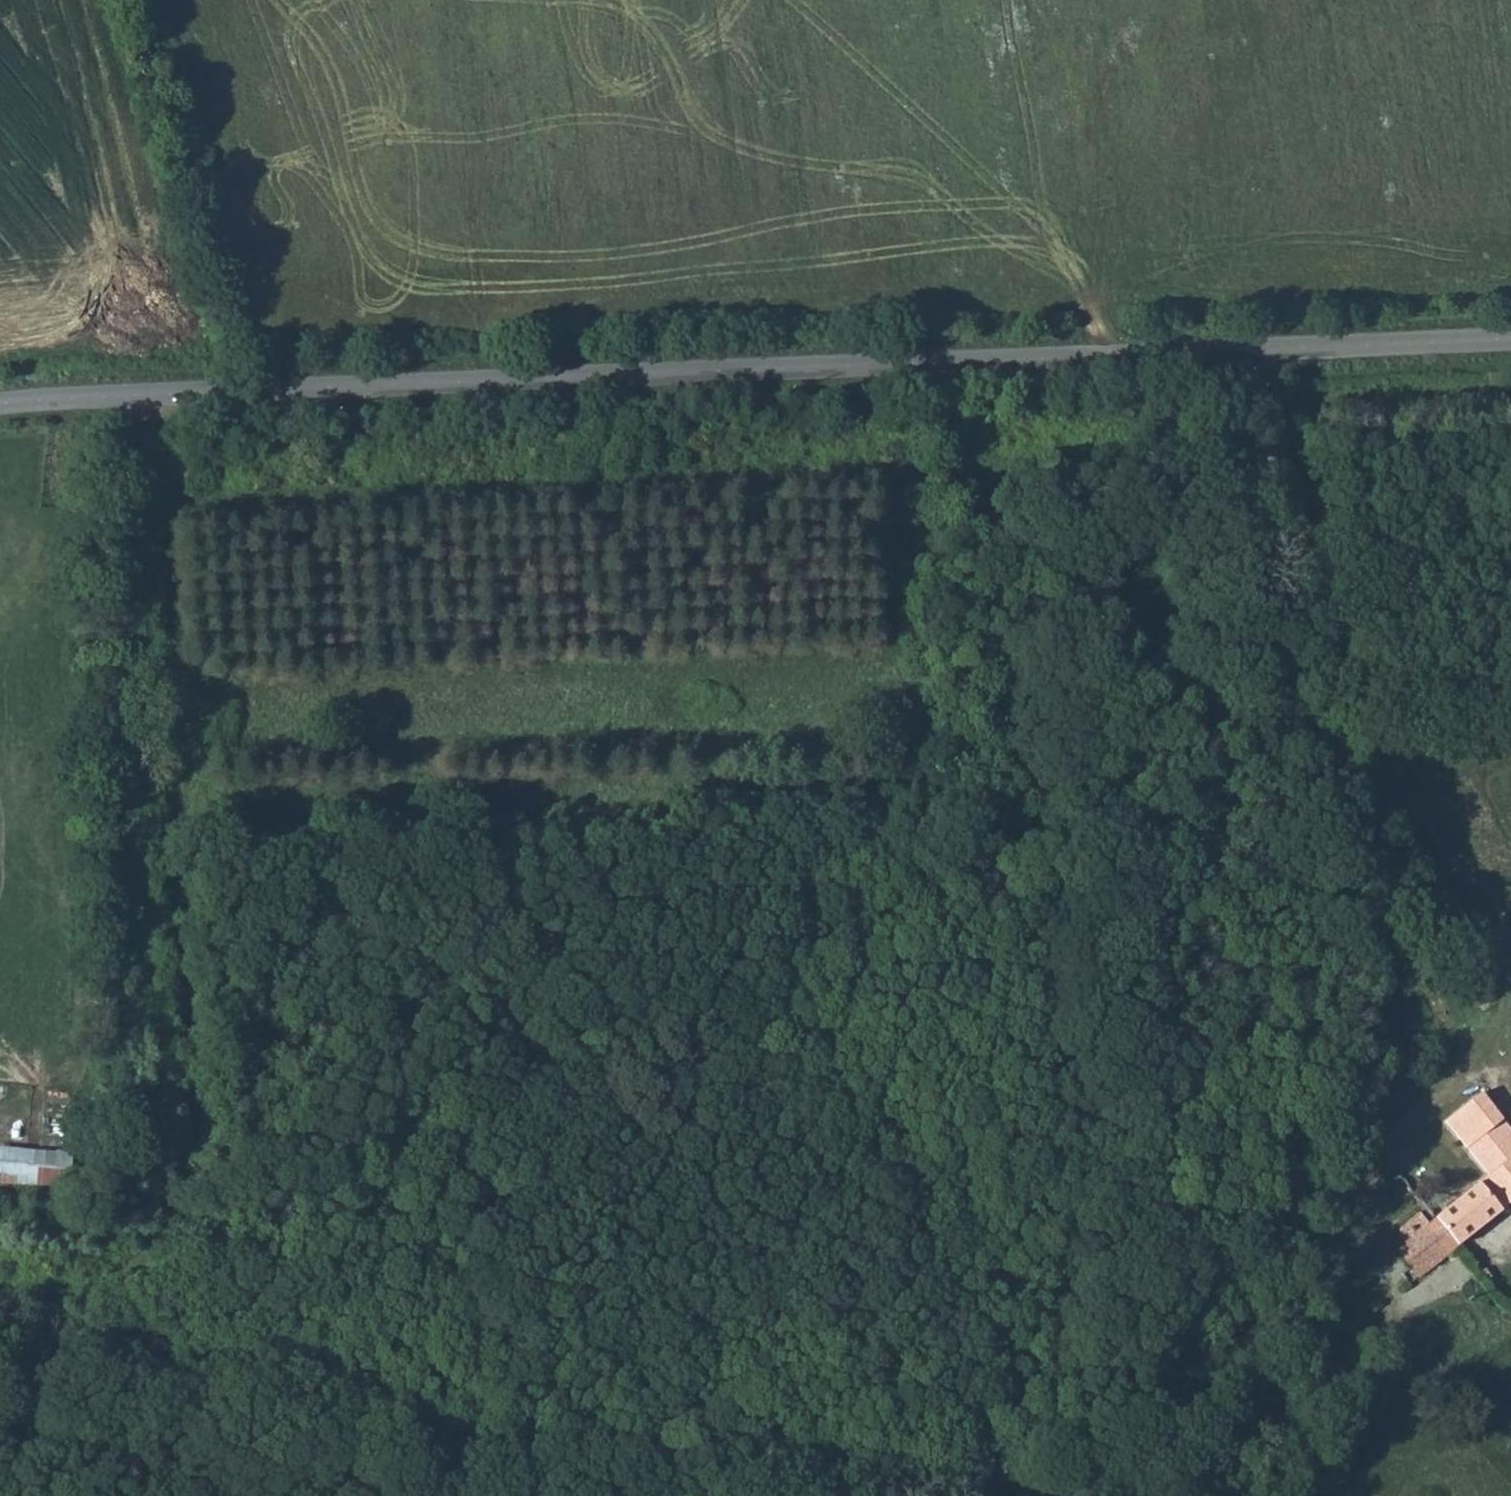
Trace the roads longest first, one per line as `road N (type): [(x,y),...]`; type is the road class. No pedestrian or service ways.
road 1 (unclassified): [(0,406),(1510,342)]

